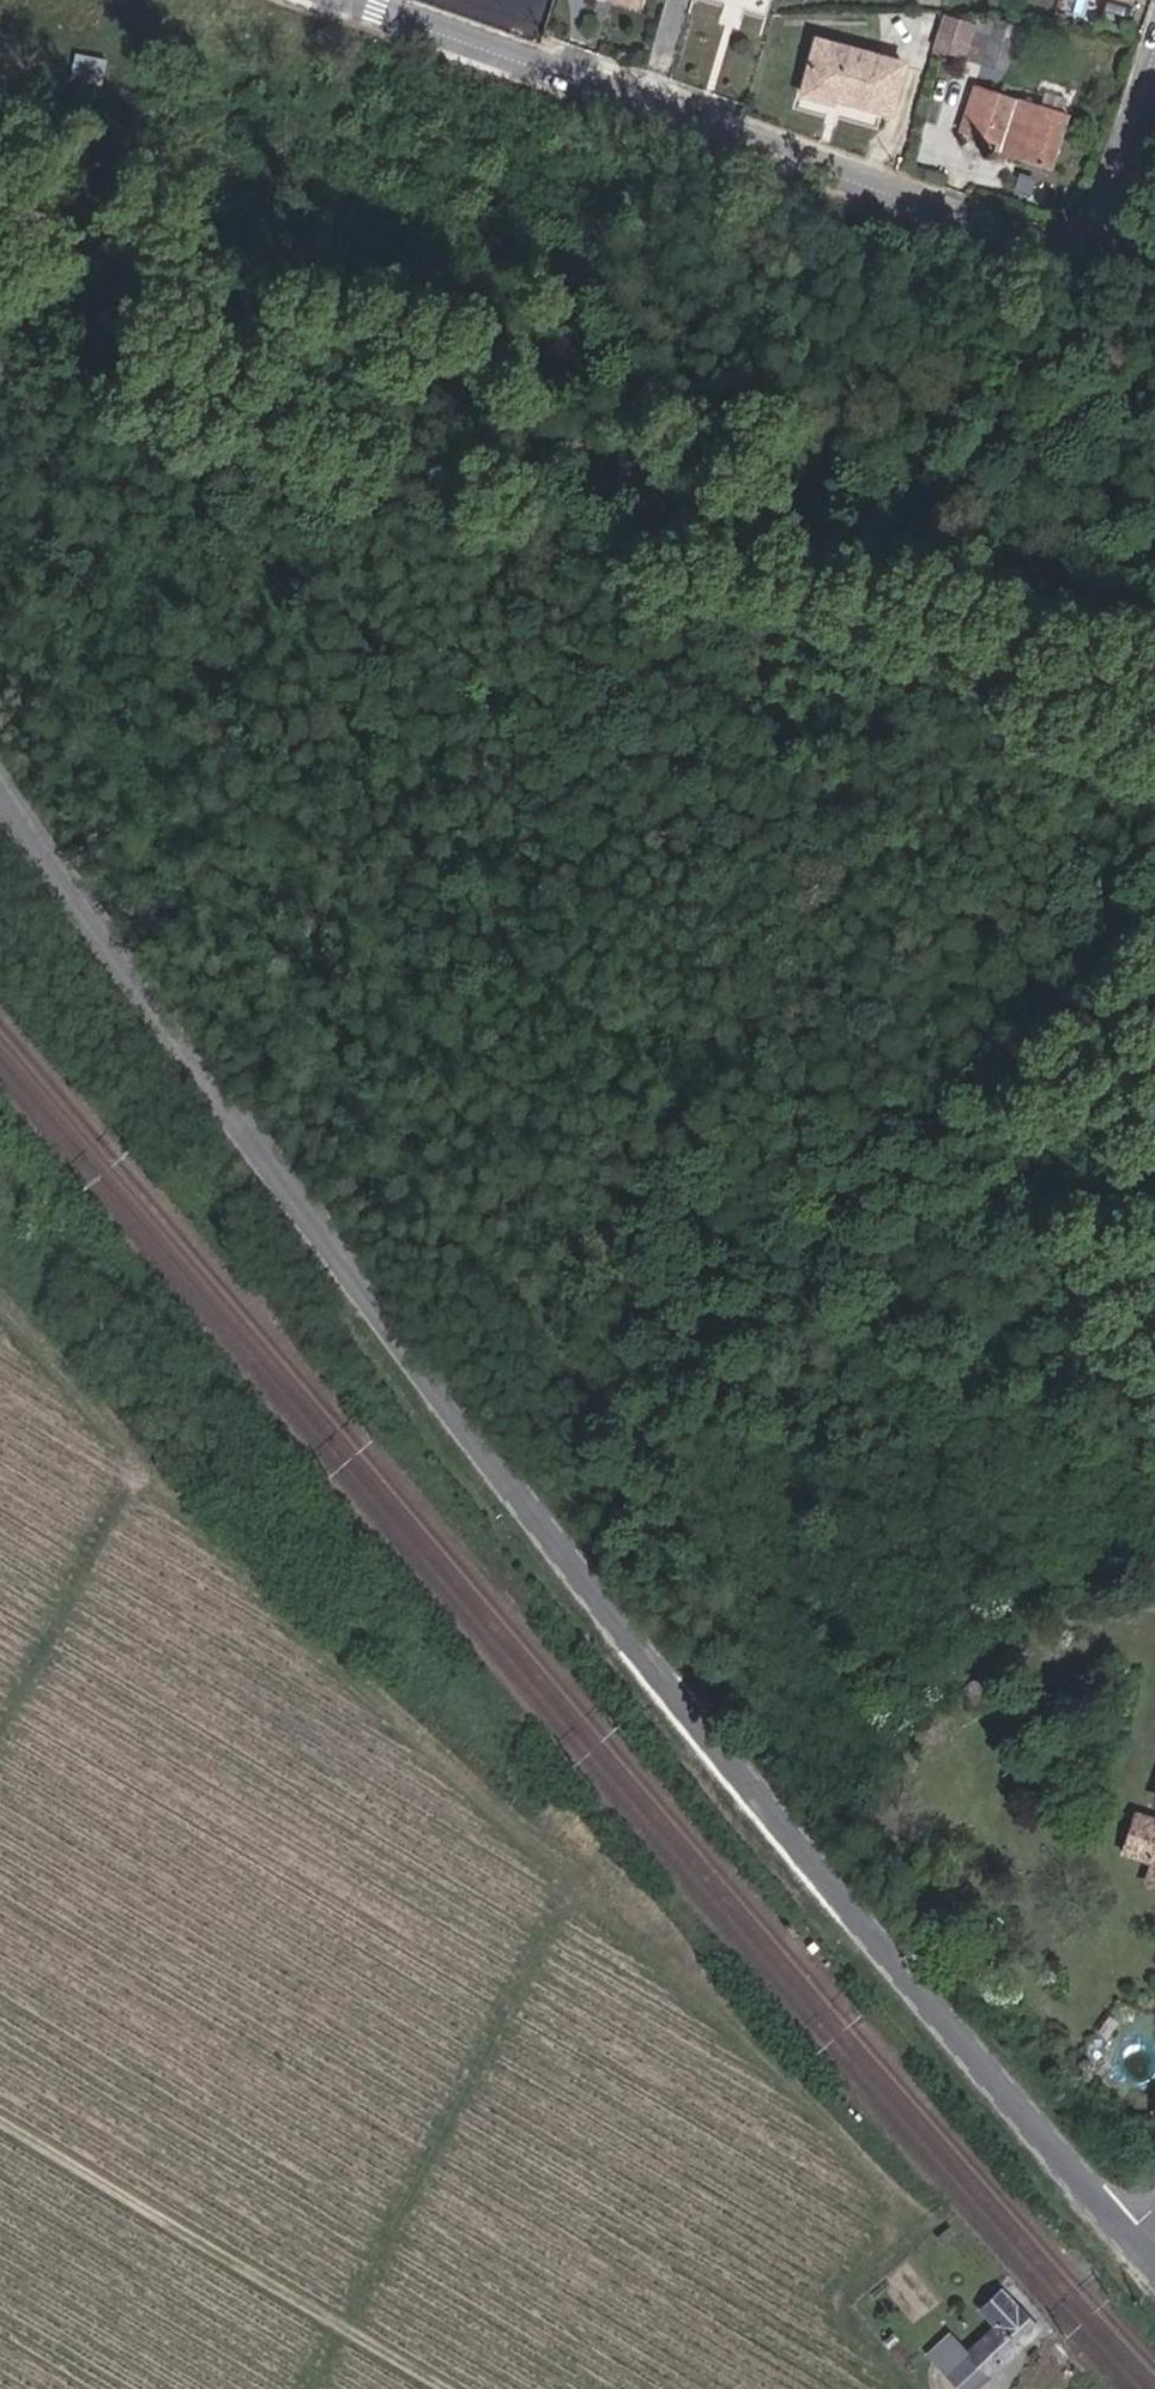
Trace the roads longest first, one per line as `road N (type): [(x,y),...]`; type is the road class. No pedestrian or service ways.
road 1 (tertiary): [(0,798),(657,1676),(1144,2252)]
road 2 (residential): [(1154,80),(1124,182),(1104,217),(1067,235),(1025,238),(360,0)]

